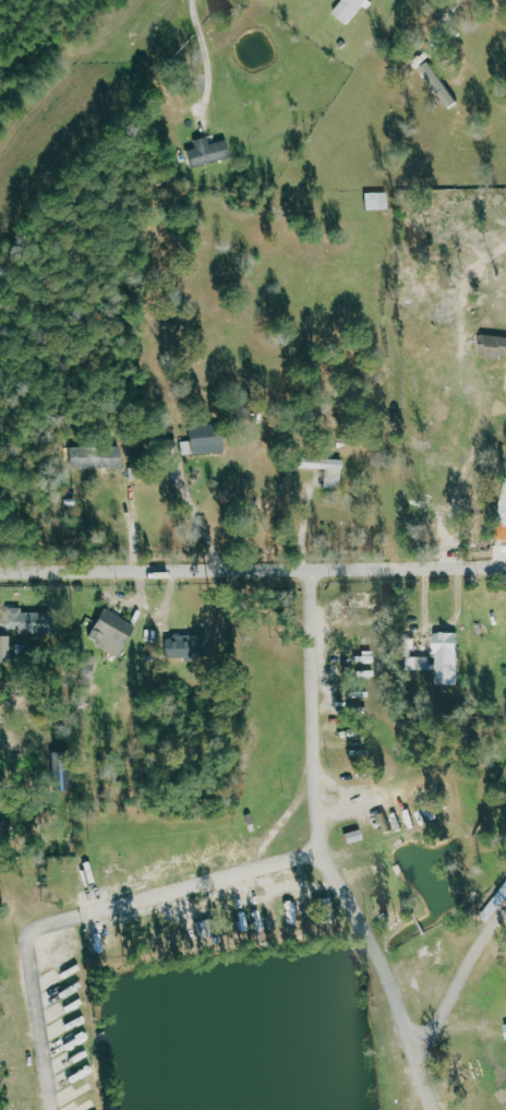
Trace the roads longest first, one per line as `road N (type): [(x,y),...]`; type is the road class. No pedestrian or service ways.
road 1 (tertiary): [(0,579),(505,574)]

